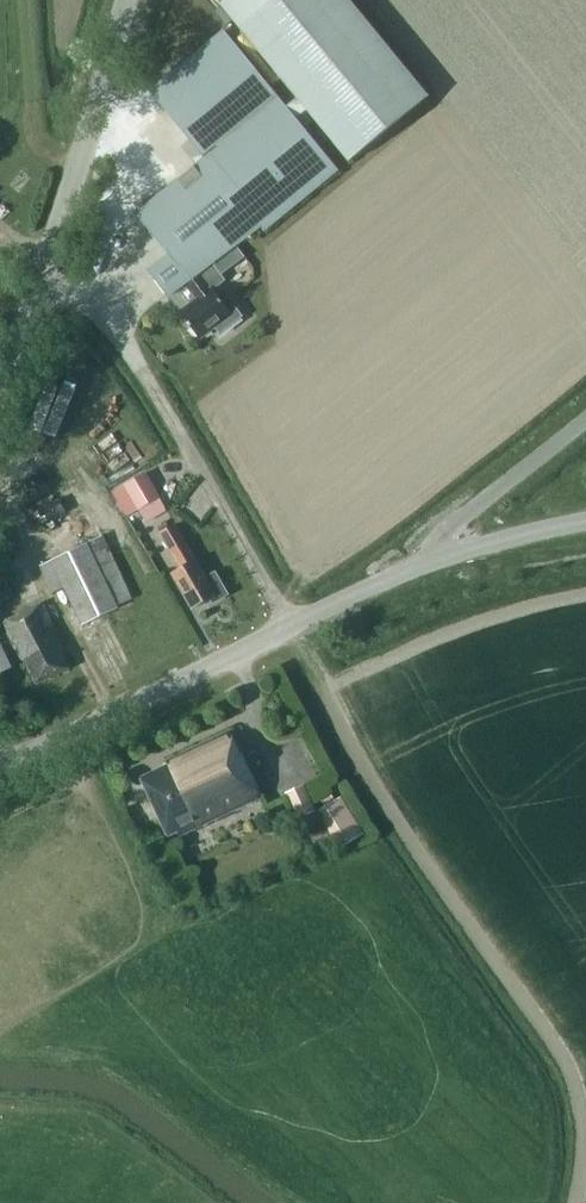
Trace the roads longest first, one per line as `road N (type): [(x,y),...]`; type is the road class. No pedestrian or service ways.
road 1 (unclassified): [(0,759),(46,749),(431,562)]
road 2 (track): [(288,625),(134,355),(94,312),(39,280)]
road 3 (tertiary): [(0,380),(39,280),(122,0)]
road 4 (residential): [(431,562),(455,524),(585,420)]
road 5 (unclassified): [(431,562),(585,522)]

